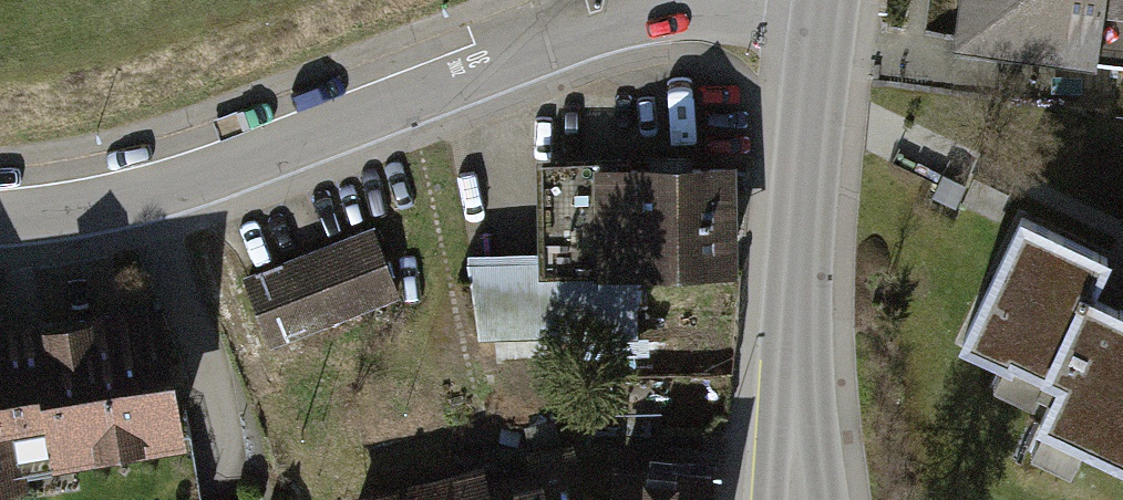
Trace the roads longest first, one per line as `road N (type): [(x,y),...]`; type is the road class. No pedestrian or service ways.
road 1 (residential): [(712,0),(549,35),(185,174),(0,209)]
road 2 (tertiary): [(797,499),(801,253),(824,2)]

